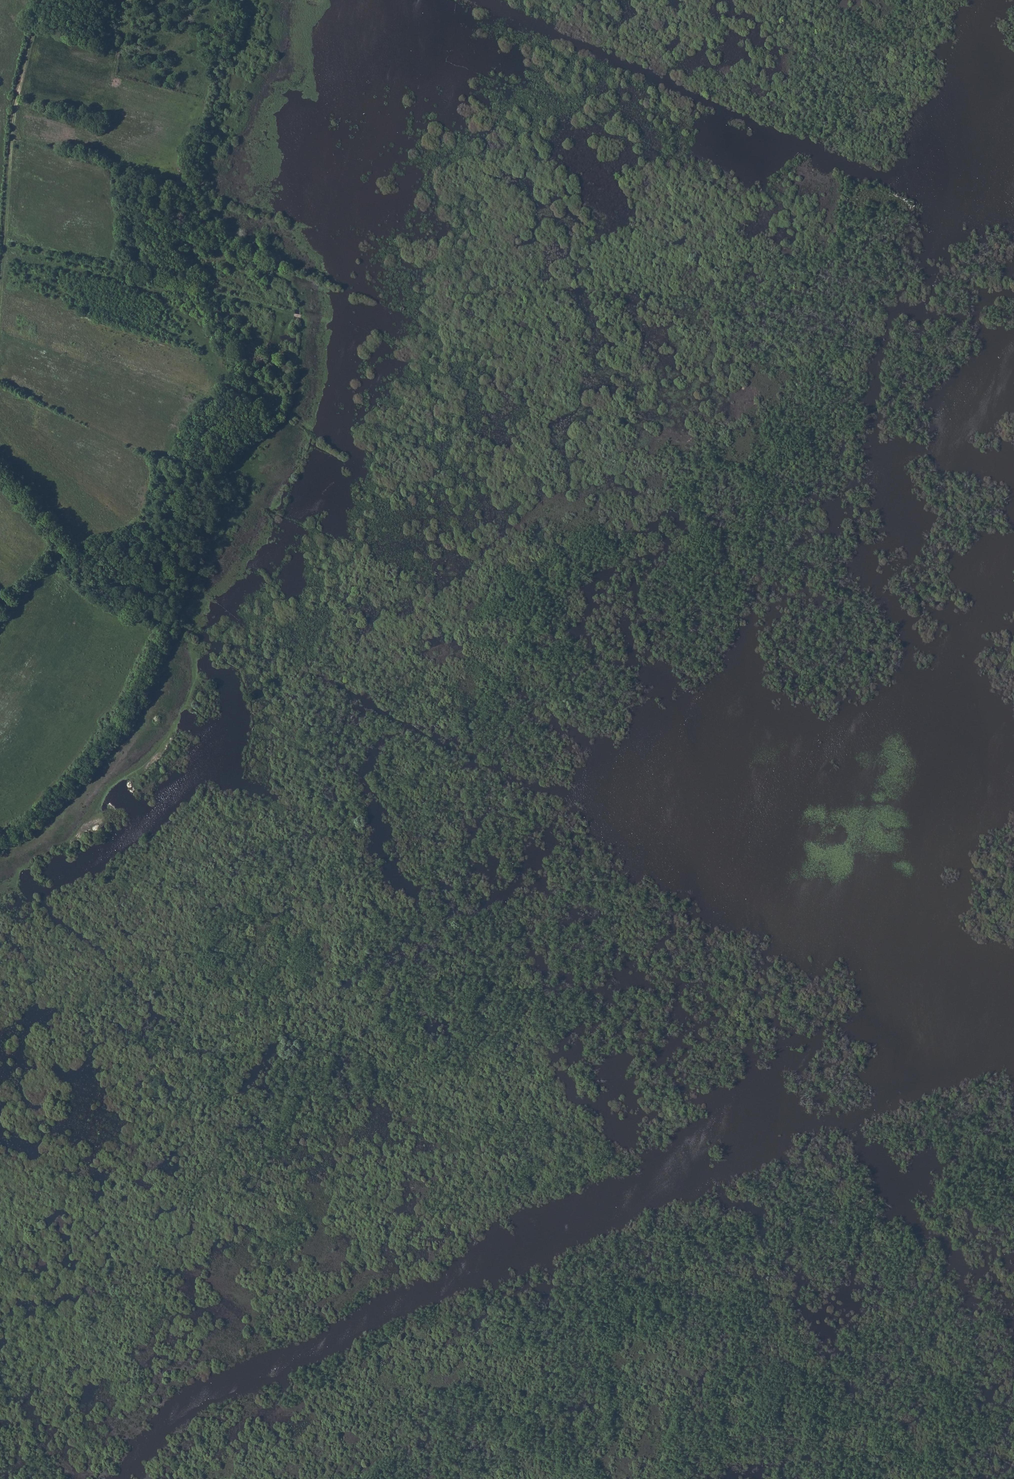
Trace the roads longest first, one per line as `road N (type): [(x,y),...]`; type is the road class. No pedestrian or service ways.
road 1 (track): [(0,307),(16,104),(44,0)]
road 2 (track): [(0,246),(116,271),(133,286),(170,293)]

